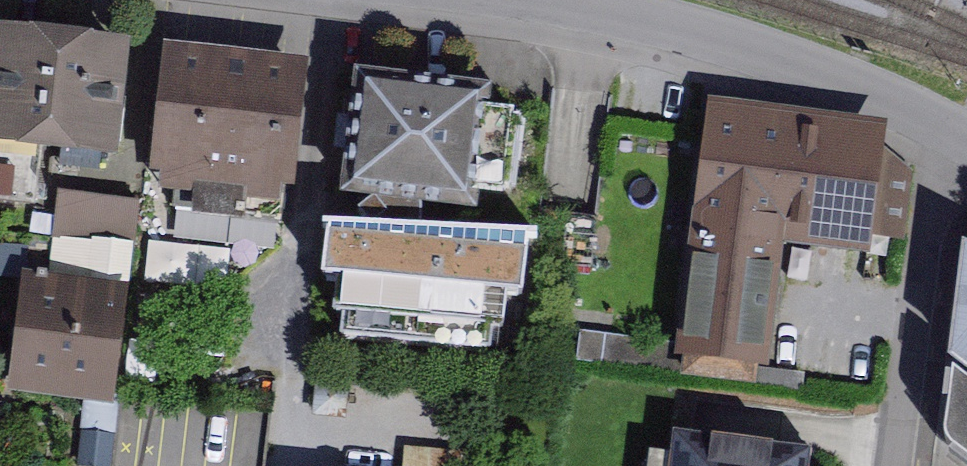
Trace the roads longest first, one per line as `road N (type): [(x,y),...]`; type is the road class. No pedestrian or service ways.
road 1 (residential): [(562,0),(692,30),(942,127)]
road 2 (residential): [(898,465),(942,127)]

